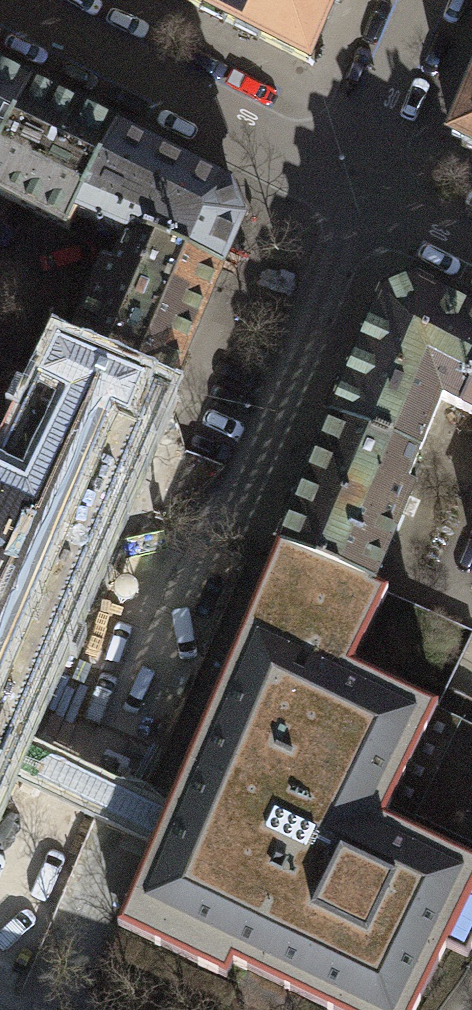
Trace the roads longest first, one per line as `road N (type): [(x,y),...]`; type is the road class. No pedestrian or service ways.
road 1 (residential): [(0,981),(199,544)]
road 2 (residential): [(0,10),(359,194)]
road 3 (residential): [(235,503),(359,194)]
road 4 (residential): [(359,194),(429,0)]
road 5 (residential): [(359,194),(471,250)]

